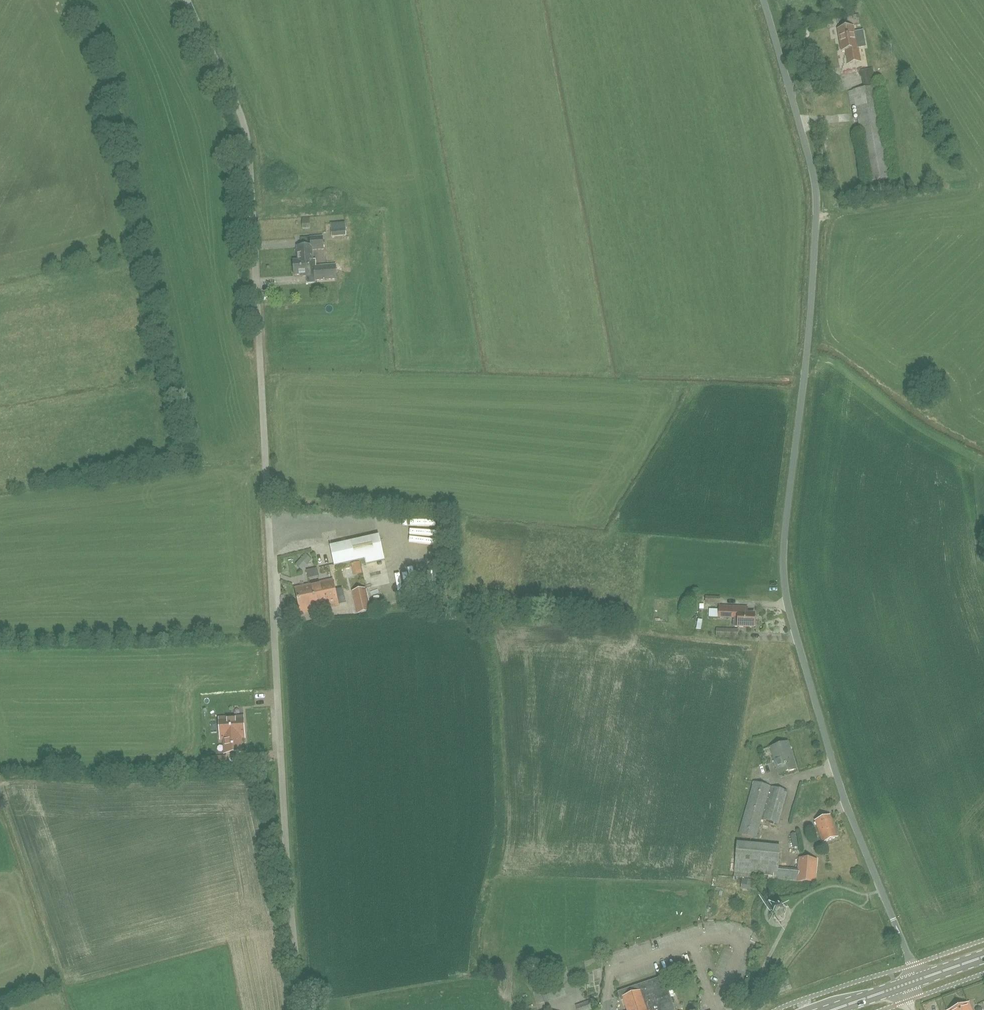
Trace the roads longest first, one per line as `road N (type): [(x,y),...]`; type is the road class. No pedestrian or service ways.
road 1 (unclassified): [(307,1009),(243,138),(185,0)]
road 2 (unclassified): [(917,980),(854,821),(795,613),(792,495),(812,338),(813,214),(766,0)]

